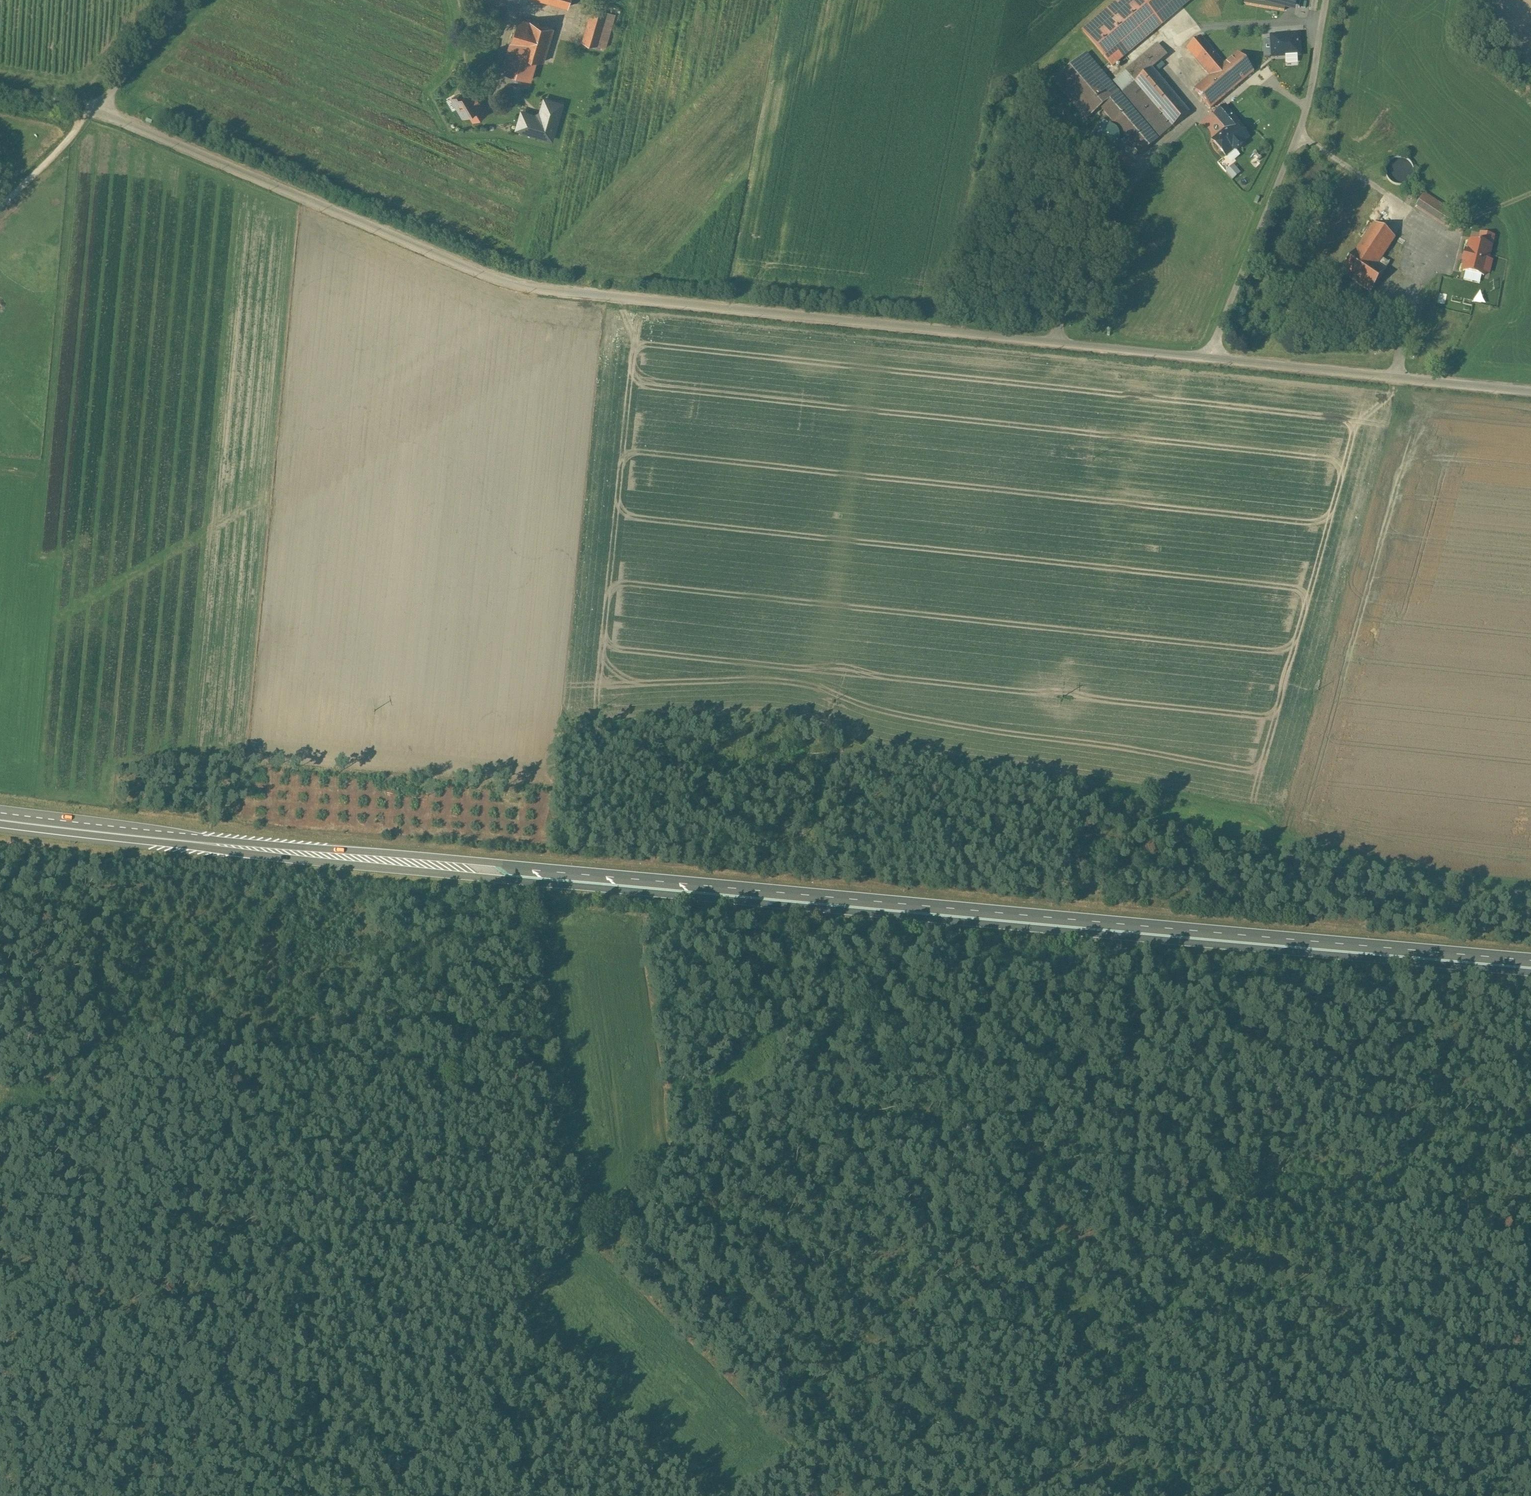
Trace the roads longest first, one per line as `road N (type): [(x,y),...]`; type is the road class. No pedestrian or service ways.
road 1 (trunk): [(0,821),(315,861),(1530,974)]
road 2 (trunk): [(1530,959),(224,840),(0,812)]
road 3 (track): [(68,1495),(100,1462),(107,1438),(103,1046),(444,1075),(535,1074),(558,1128),(576,1235),(507,1317),(363,1445),(319,1495)]
road 4 (unclassified): [(1207,358),(518,284),(94,108)]
road 5 (track): [(277,1060),(277,1495)]
road 6 (unclassified): [(1324,0),(1296,133),(1207,358)]
road 7 (track): [(76,127),(45,457)]
road 8 (unclassified): [(1530,391),(1207,358)]
road 9 (unclassified): [(193,0),(94,108)]

